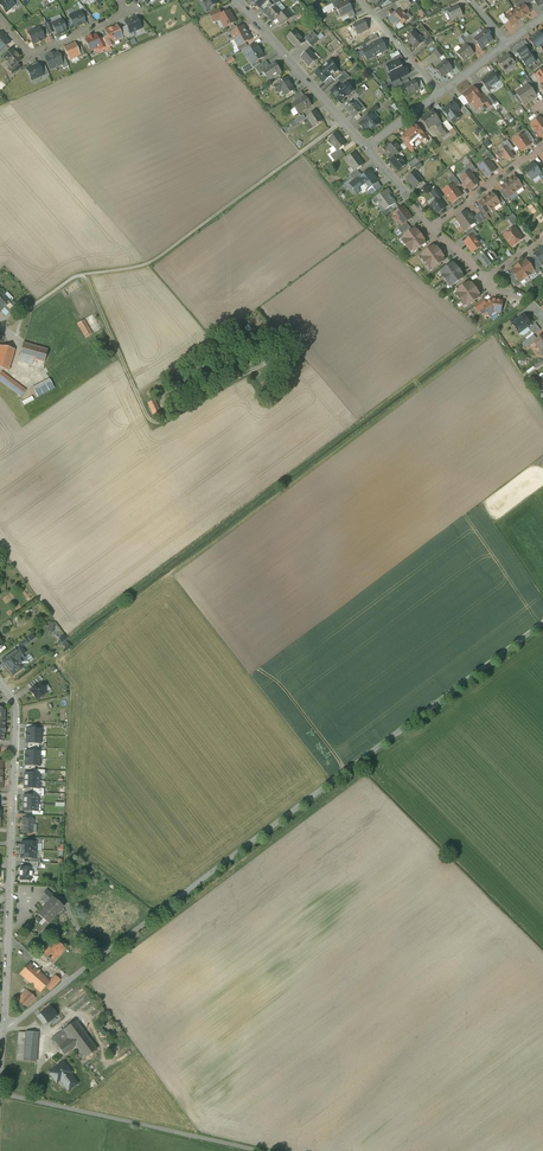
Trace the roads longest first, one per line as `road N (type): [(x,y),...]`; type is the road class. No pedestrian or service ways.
road 1 (residential): [(4,1027),(542,623)]
road 2 (track): [(11,338),(30,309),(74,278),(147,265),(342,123)]
road 3 (residential): [(4,1027),(15,711),(0,683)]
road 4 (track): [(84,276),(153,421),(295,347)]
road 5 (unclassified): [(257,1150),(0,1094)]
road 6 (residential): [(237,0),(366,148)]
road 7 (residential): [(0,21),(29,55),(128,12),(118,0)]
road 8 (residential): [(542,145),(432,228)]
road 9 (residential): [(440,92),(360,0)]

